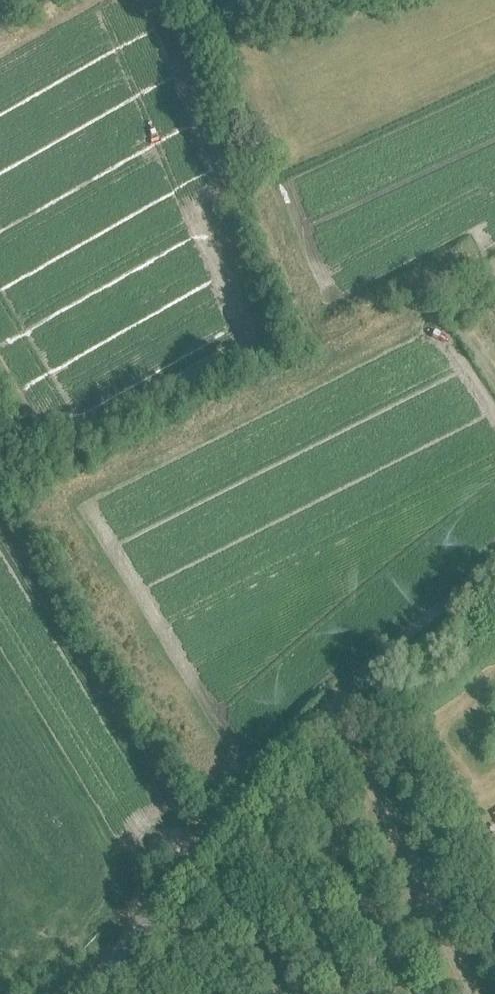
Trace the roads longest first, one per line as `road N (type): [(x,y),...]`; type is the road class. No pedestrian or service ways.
road 1 (unclassified): [(77,993),(341,690),(494,566)]

